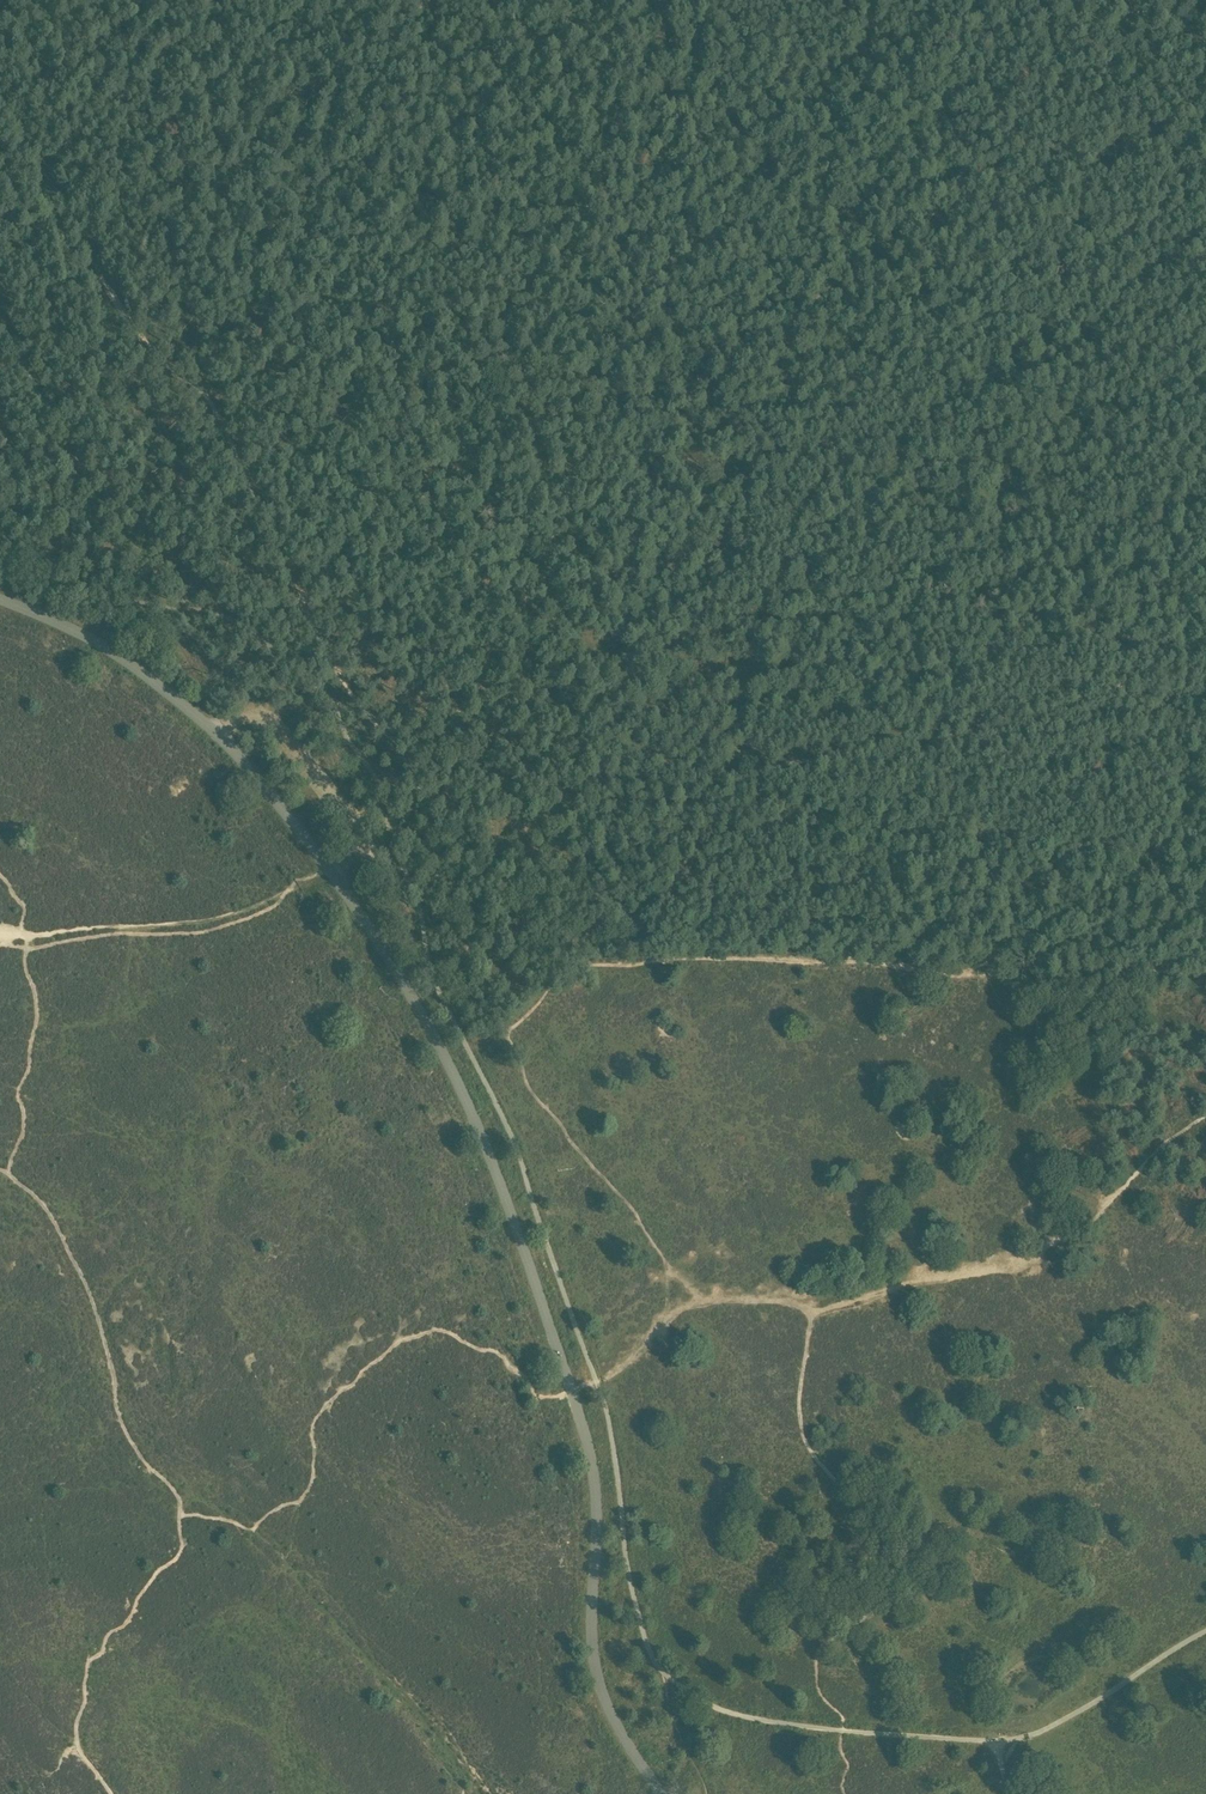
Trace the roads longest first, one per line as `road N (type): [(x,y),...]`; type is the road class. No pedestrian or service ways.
road 1 (unclassified): [(666,1793),(604,1694),(590,1636),(593,1471),(499,1179),(451,1068),(329,870),(229,744),(111,653),(0,599)]

